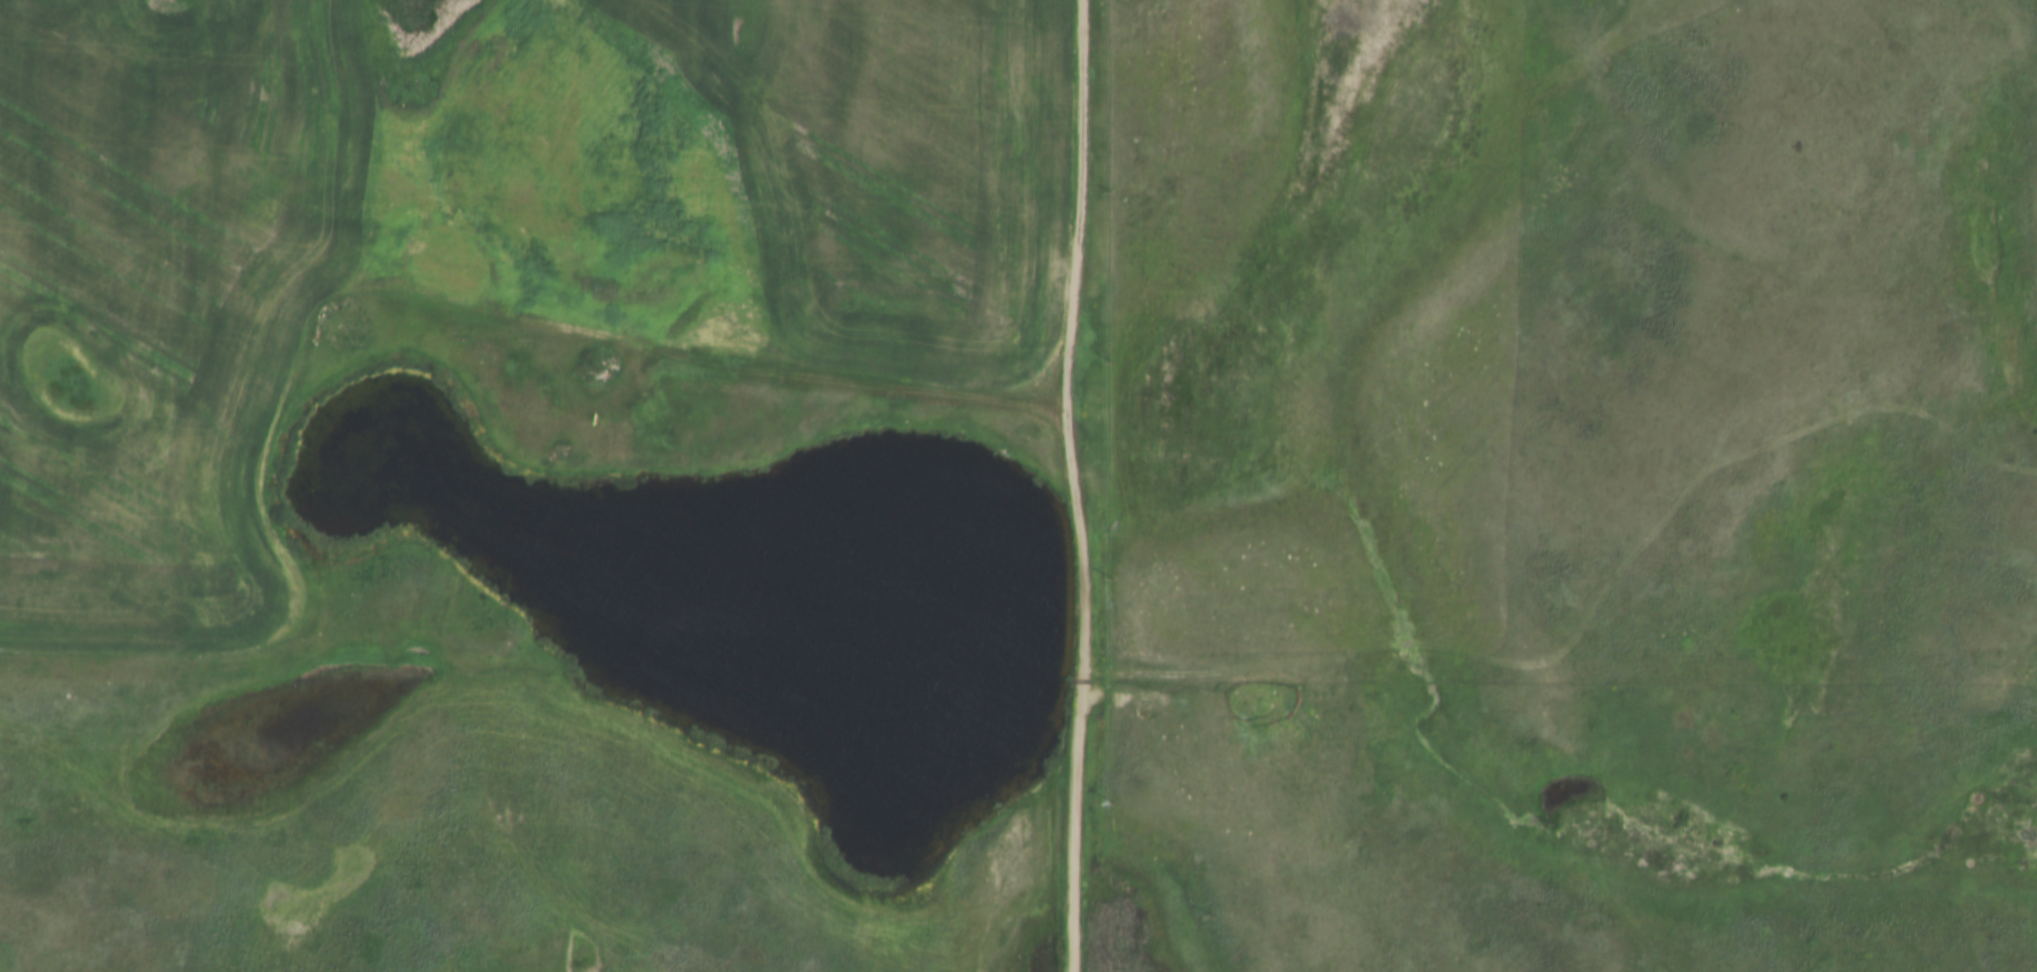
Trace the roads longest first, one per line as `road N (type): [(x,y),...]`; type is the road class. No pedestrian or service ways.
road 1 (residential): [(1072,971),(1084,638),(1066,374),(1081,235),(1082,0)]

